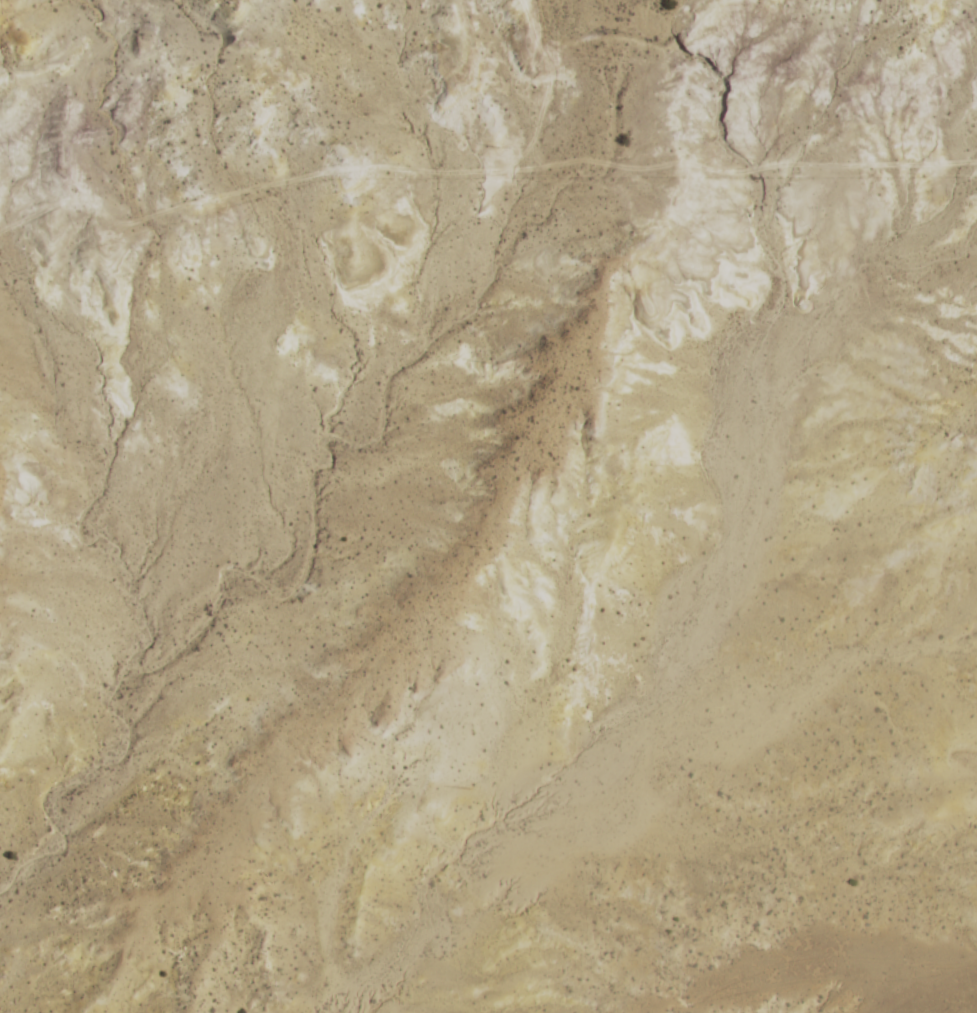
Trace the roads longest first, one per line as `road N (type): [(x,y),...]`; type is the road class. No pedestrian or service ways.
road 1 (track): [(976,851),(910,864),(671,869),(406,828),(182,835),(0,888)]

